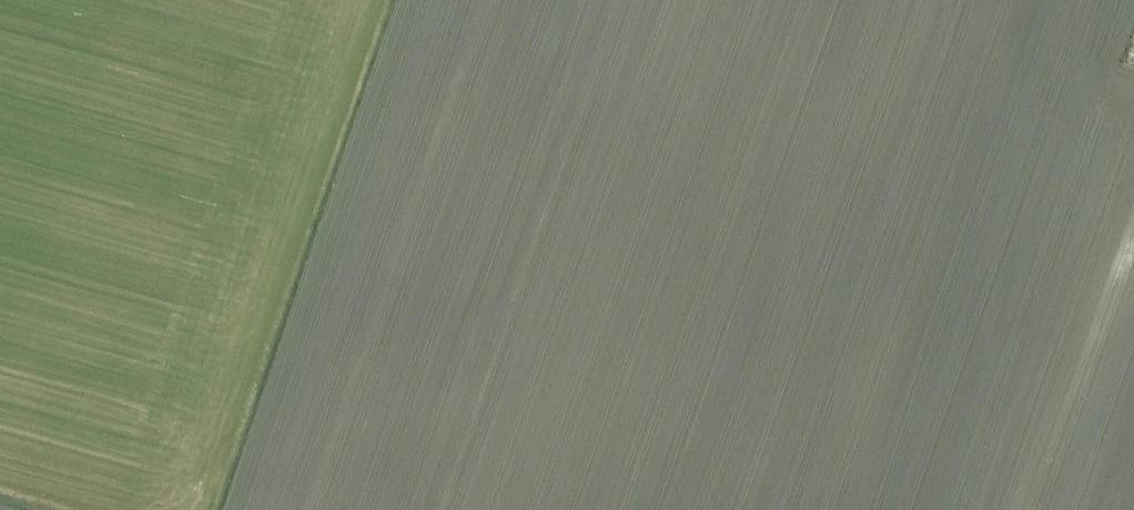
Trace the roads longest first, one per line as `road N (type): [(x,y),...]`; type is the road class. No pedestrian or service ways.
road 1 (track): [(1041,509),(1133,251)]

